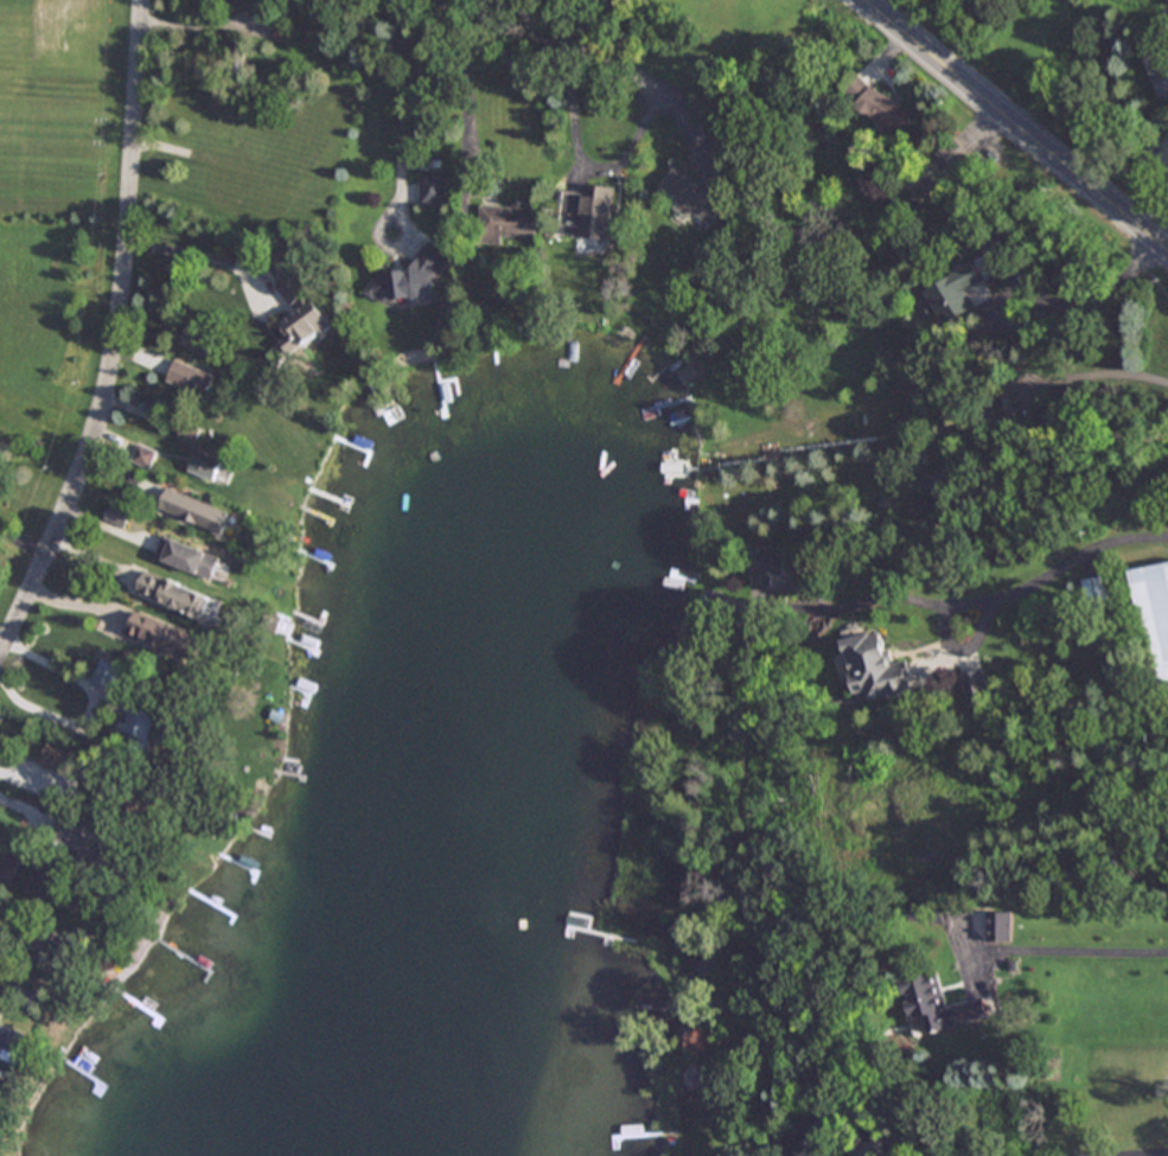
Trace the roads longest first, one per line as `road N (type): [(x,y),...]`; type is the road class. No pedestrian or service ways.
road 1 (residential): [(140,0),(120,309),(106,394),(65,531),(40,560),(0,653)]
road 2 (primary): [(1167,256),(861,0)]
road 3 (residential): [(451,0),(559,51)]

